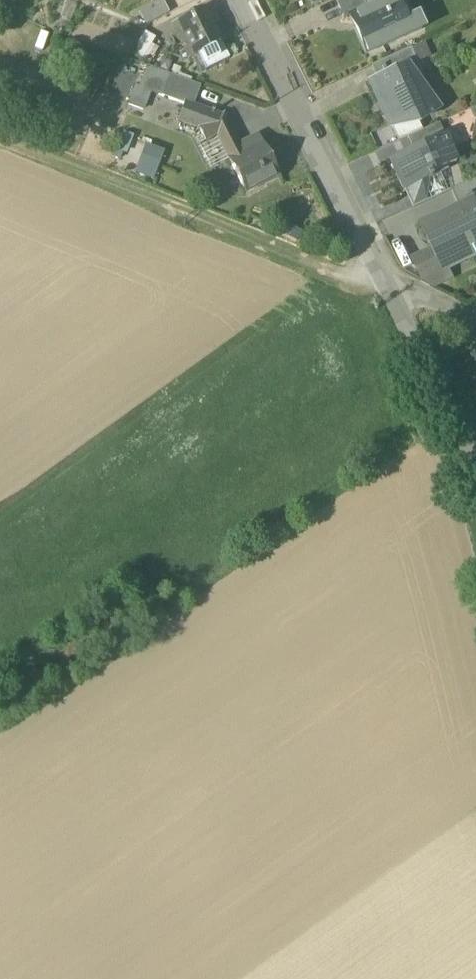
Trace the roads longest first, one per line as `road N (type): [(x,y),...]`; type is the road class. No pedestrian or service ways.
road 1 (track): [(387,287),(0,135)]
road 2 (residential): [(244,0),(387,287)]
road 3 (unclassified): [(387,287),(475,484)]

